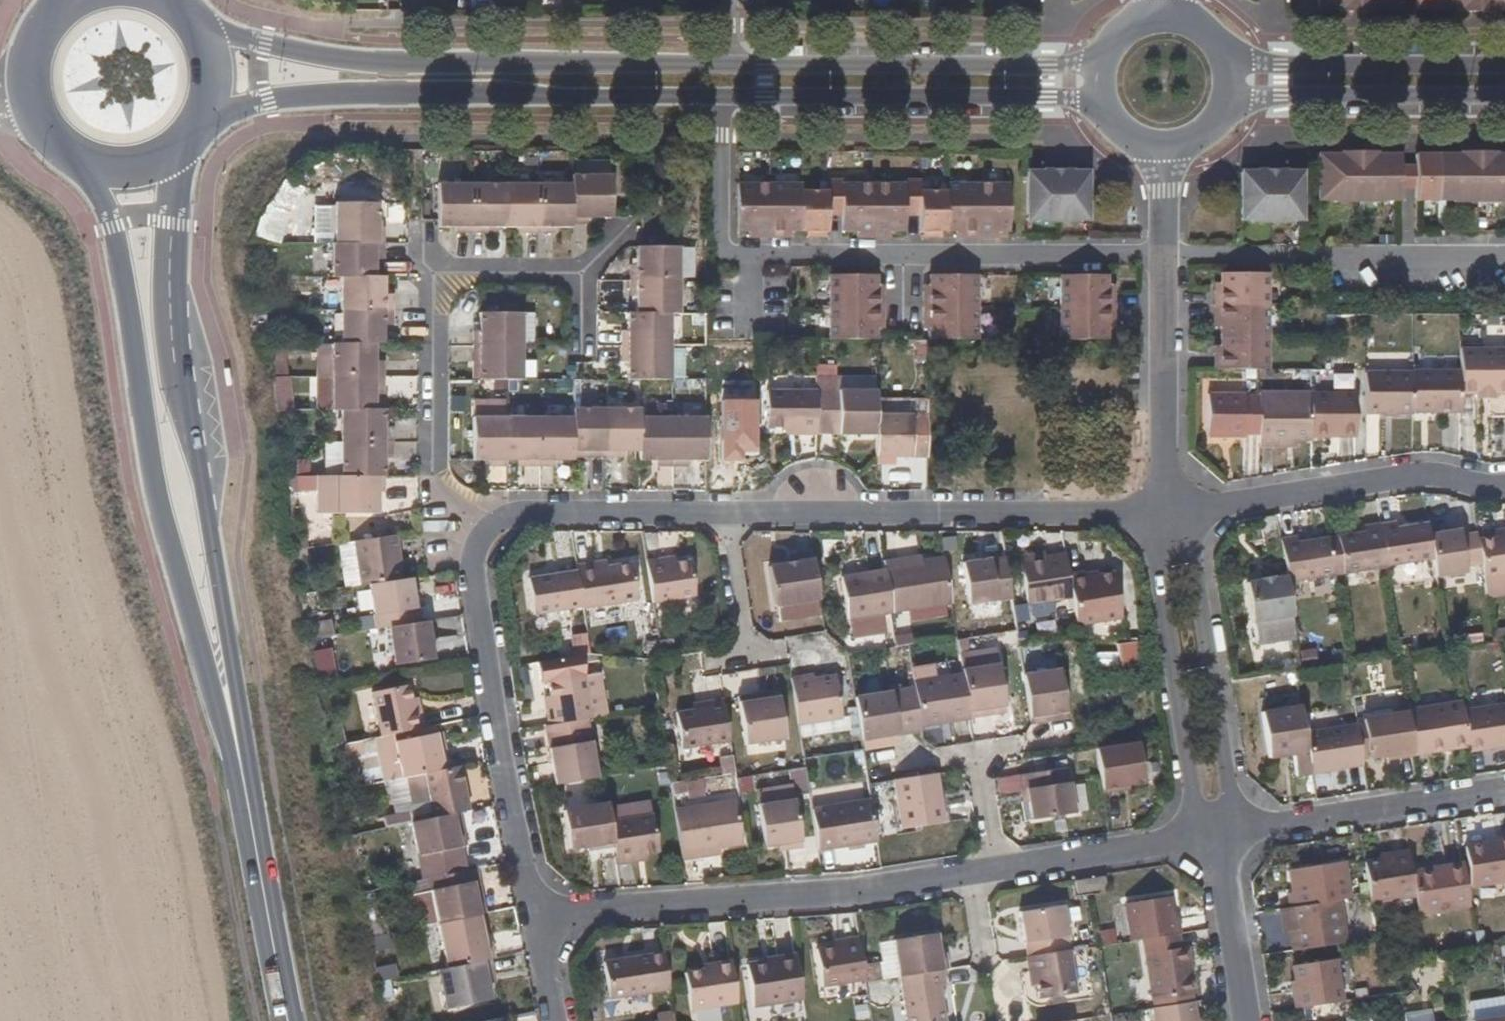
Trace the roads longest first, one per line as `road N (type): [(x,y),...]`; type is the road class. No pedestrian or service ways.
road 1 (residential): [(1165,515),(508,512),(481,539)]
road 2 (secondary): [(252,824),(173,314),(173,221),(186,143)]
road 3 (residential): [(536,917),(835,896),(1214,841)]
road 4 (secondary): [(88,164),(118,245),(159,507),(252,824)]
road 5 (residential): [(1163,256),(722,255),(723,96)]
road 6 (tertiary): [(721,67),(394,63),(264,43),(193,18)]
road 7 (tertiary): [(207,112),(400,93),(723,96)]
road 8 (residential): [(481,539),(434,475),(435,276),(586,280)]
road 9 (residential): [(481,539),(472,565),(536,917)]
road 10 (tertiary): [(1087,68),(721,67)]
road 11 (tertiary): [(723,96),(1088,100)]
road 12 (residential): [(1165,515),(1417,476),(1504,486)]
road 13 (residential): [(1163,256),(1504,260)]
road 14 (residential): [(1214,841),(1227,800),(1192,558),(1165,515)]
road 15 (residential): [(1165,515),(1155,562),(1188,805),(1214,841)]
road 16 (residential): [(1214,841),(1504,796)]
road 17 (tertiary): [(1504,69),(1244,65)]
road 18 (residential): [(1163,256),(1165,515)]
road 19 (tertiary): [(1245,94),(1504,95)]
road 20 (secondary): [(68,0),(30,52),(29,96),(50,137),(88,164)]
road 21 (secondary): [(289,1020),(252,824)]
road 22 (residential): [(1214,841),(1246,1020)]

